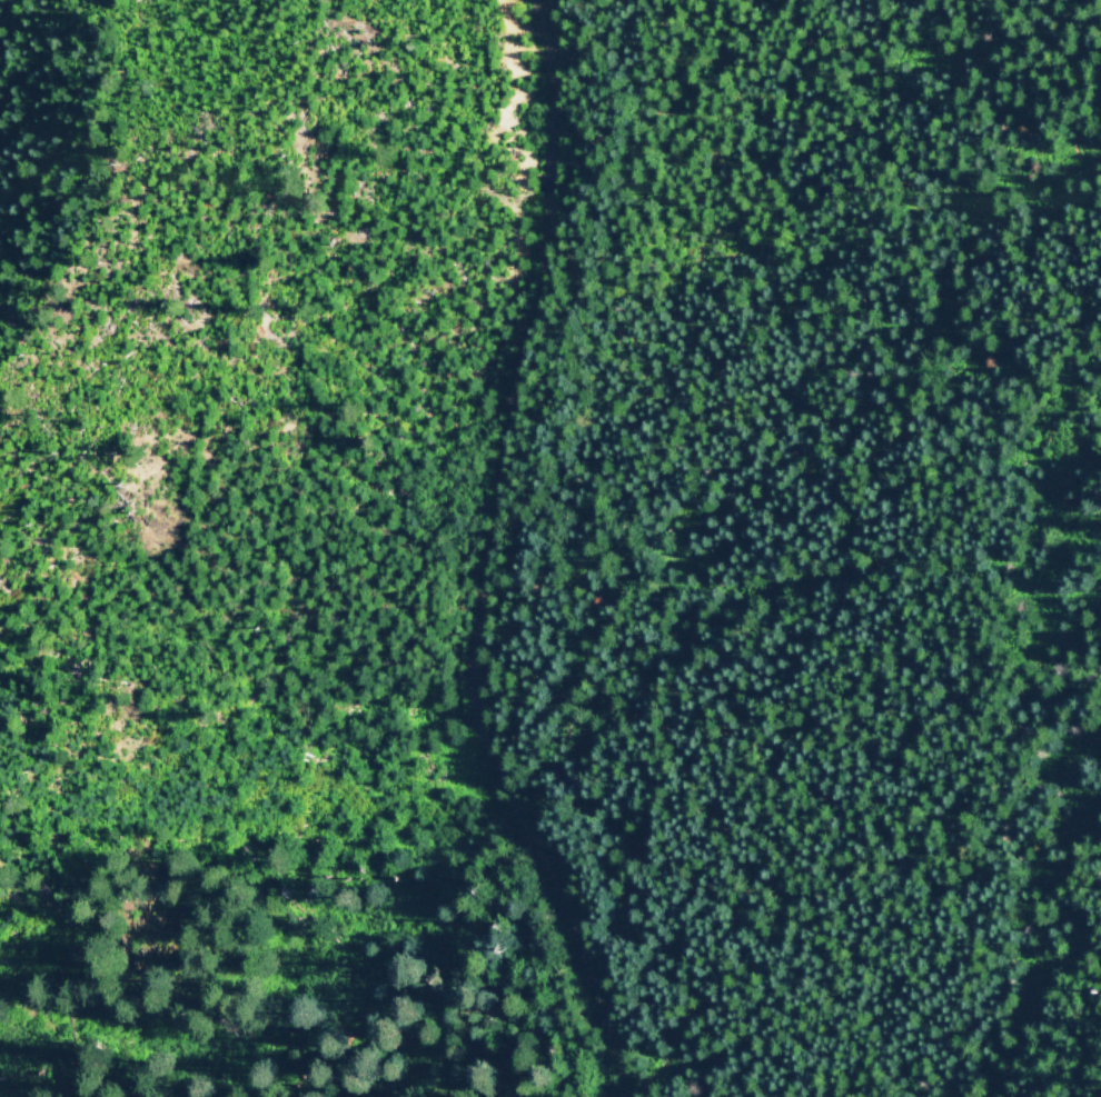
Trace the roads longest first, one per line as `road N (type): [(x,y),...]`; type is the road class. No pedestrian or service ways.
road 1 (track): [(608,1096),(549,869),(452,685),(464,557),(540,139),(510,0)]

